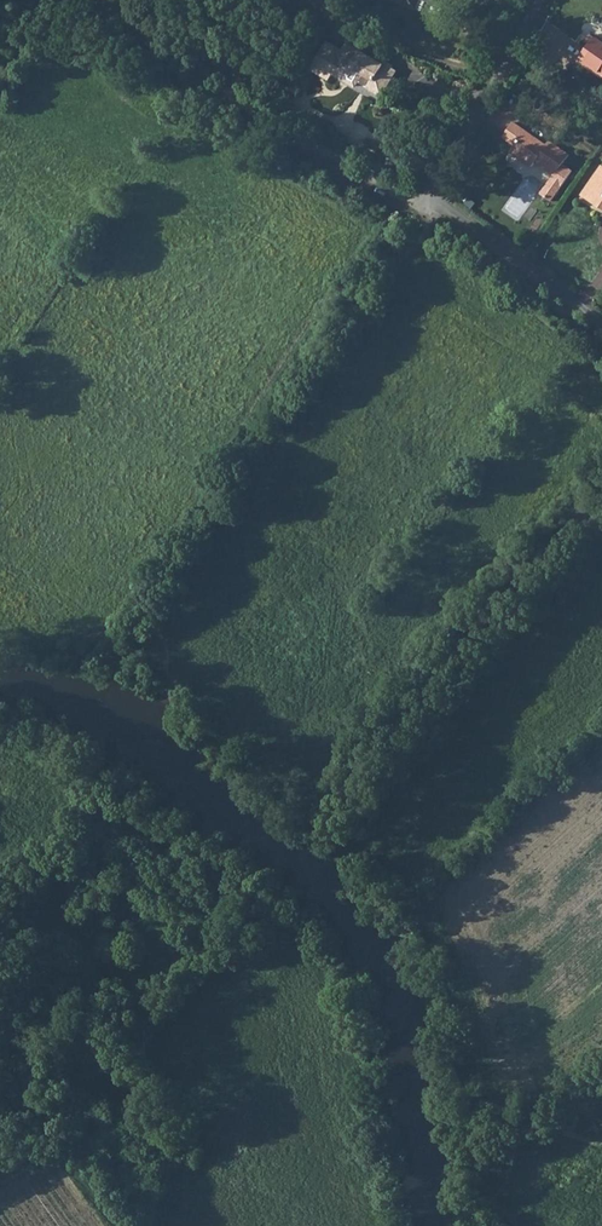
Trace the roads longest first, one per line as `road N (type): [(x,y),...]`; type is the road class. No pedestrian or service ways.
road 1 (residential): [(538,0),(431,203)]
road 2 (unclassified): [(431,203),(601,327)]

